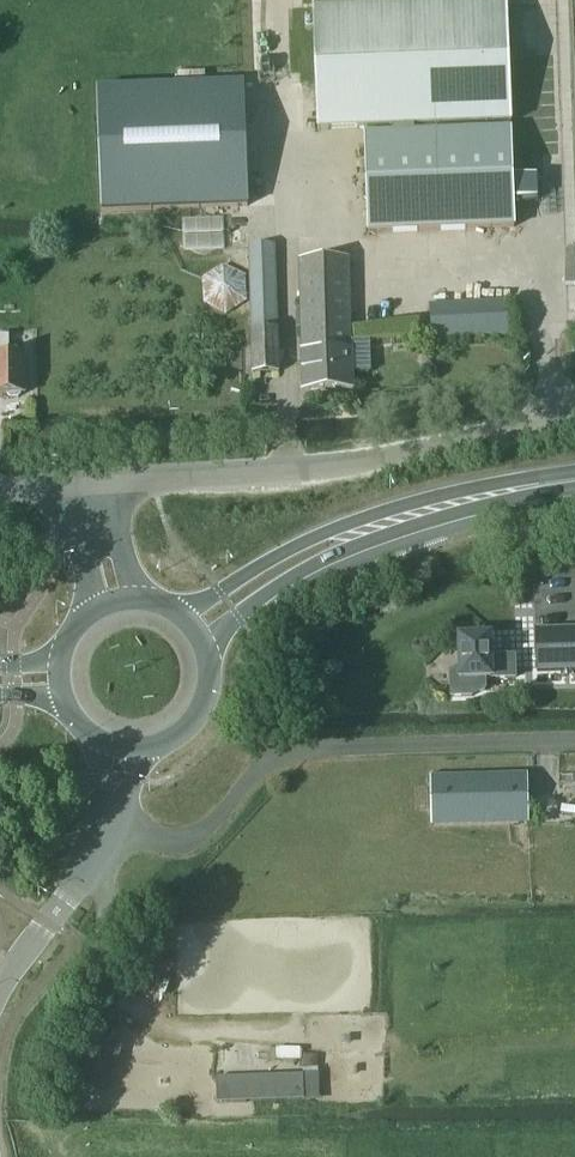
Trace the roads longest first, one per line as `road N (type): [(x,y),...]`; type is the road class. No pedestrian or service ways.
road 1 (unclassified): [(88,485),(287,469),(574,414)]
road 2 (secondary): [(574,477),(517,480),(398,506),(295,545),(180,612)]
road 3 (secondary): [(205,644),(272,589),(339,551),(574,480)]
road 4 (unclassified): [(0,992),(113,832)]
road 5 (secondary): [(140,749),(174,738),(200,713),(211,679),(205,644)]

